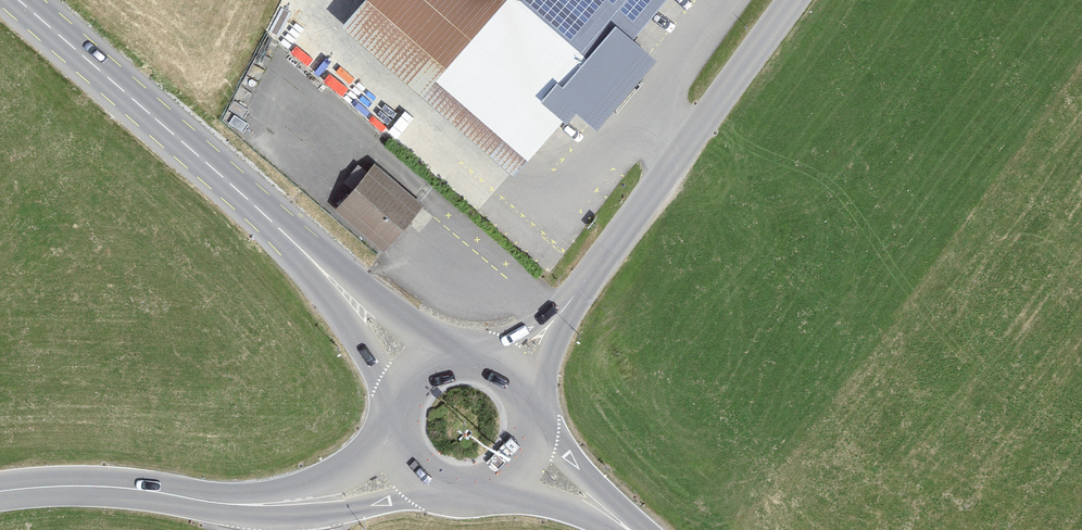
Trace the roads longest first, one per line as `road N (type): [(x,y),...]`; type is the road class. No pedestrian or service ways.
road 1 (tertiary): [(793,0),(516,372)]
road 2 (secondary): [(328,276),(20,0)]
road 3 (secondary): [(0,493),(79,486),(235,504),(299,503)]
road 4 (secondary): [(465,354),(394,321),(328,276)]
road 5 (secondary): [(328,276),(400,405)]
road 6 (secondary): [(631,529),(539,416)]
road 7 (secondary): [(311,502),(451,493)]
road 8 (secondary): [(503,486),(627,529)]

